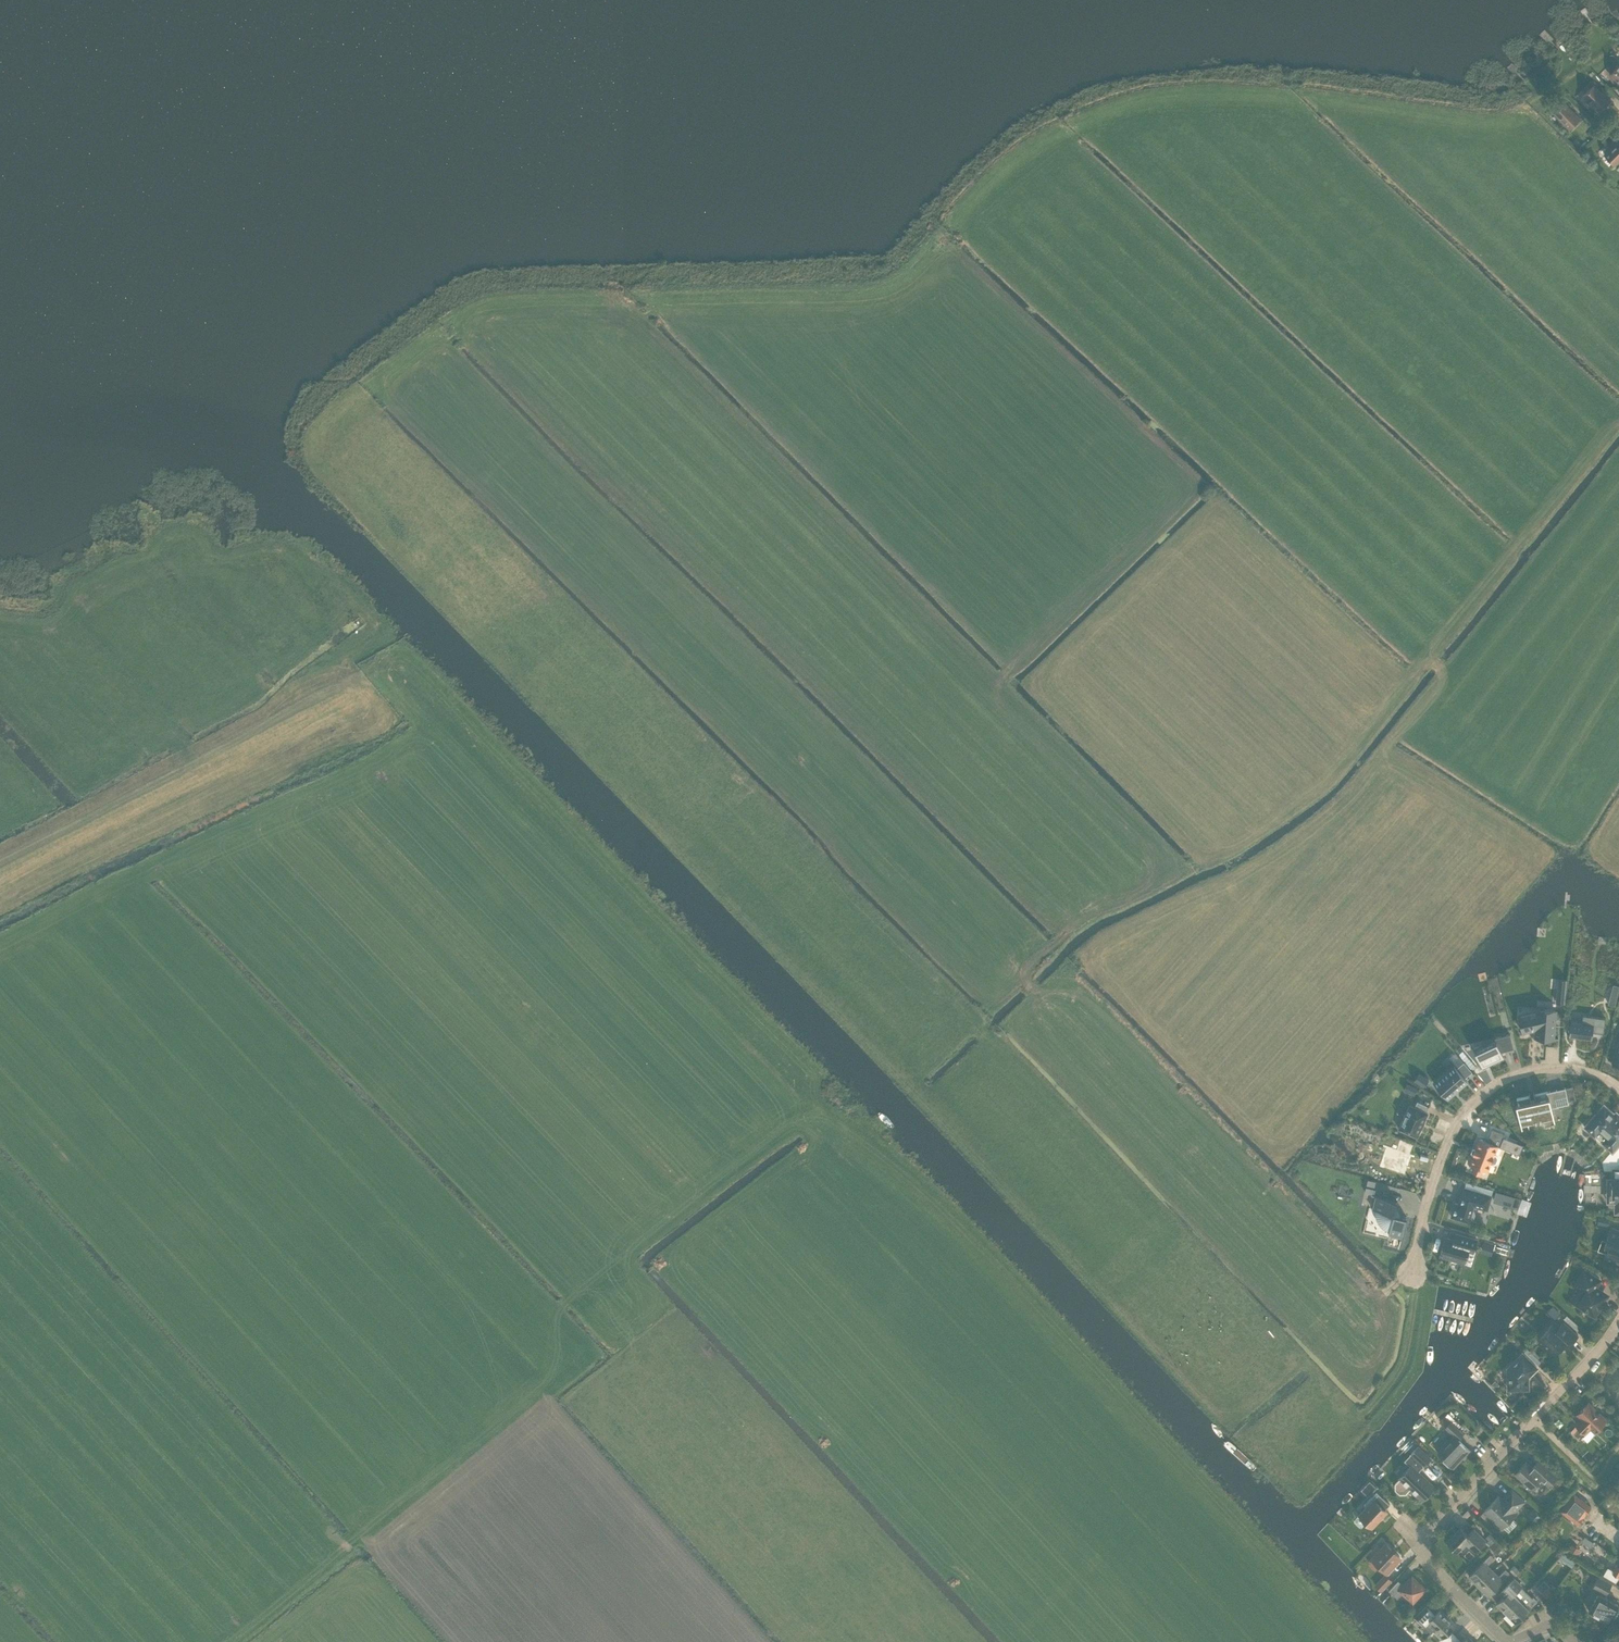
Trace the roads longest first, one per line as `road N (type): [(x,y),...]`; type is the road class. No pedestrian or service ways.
road 1 (track): [(0,866),(384,671),(817,1109)]
road 2 (track): [(1350,1641),(961,1222),(817,1109)]
road 3 (residential): [(1618,1090),(1603,1078),(1542,1071),(1493,1089),(1466,1111),(1433,1186),(1413,1272)]
road 4 (residential): [(1418,1538),(1618,1326)]
road 5 (track): [(228,1641),(446,1466)]
road 6 (residential): [(1506,1641),(1416,1547),(1418,1538)]

